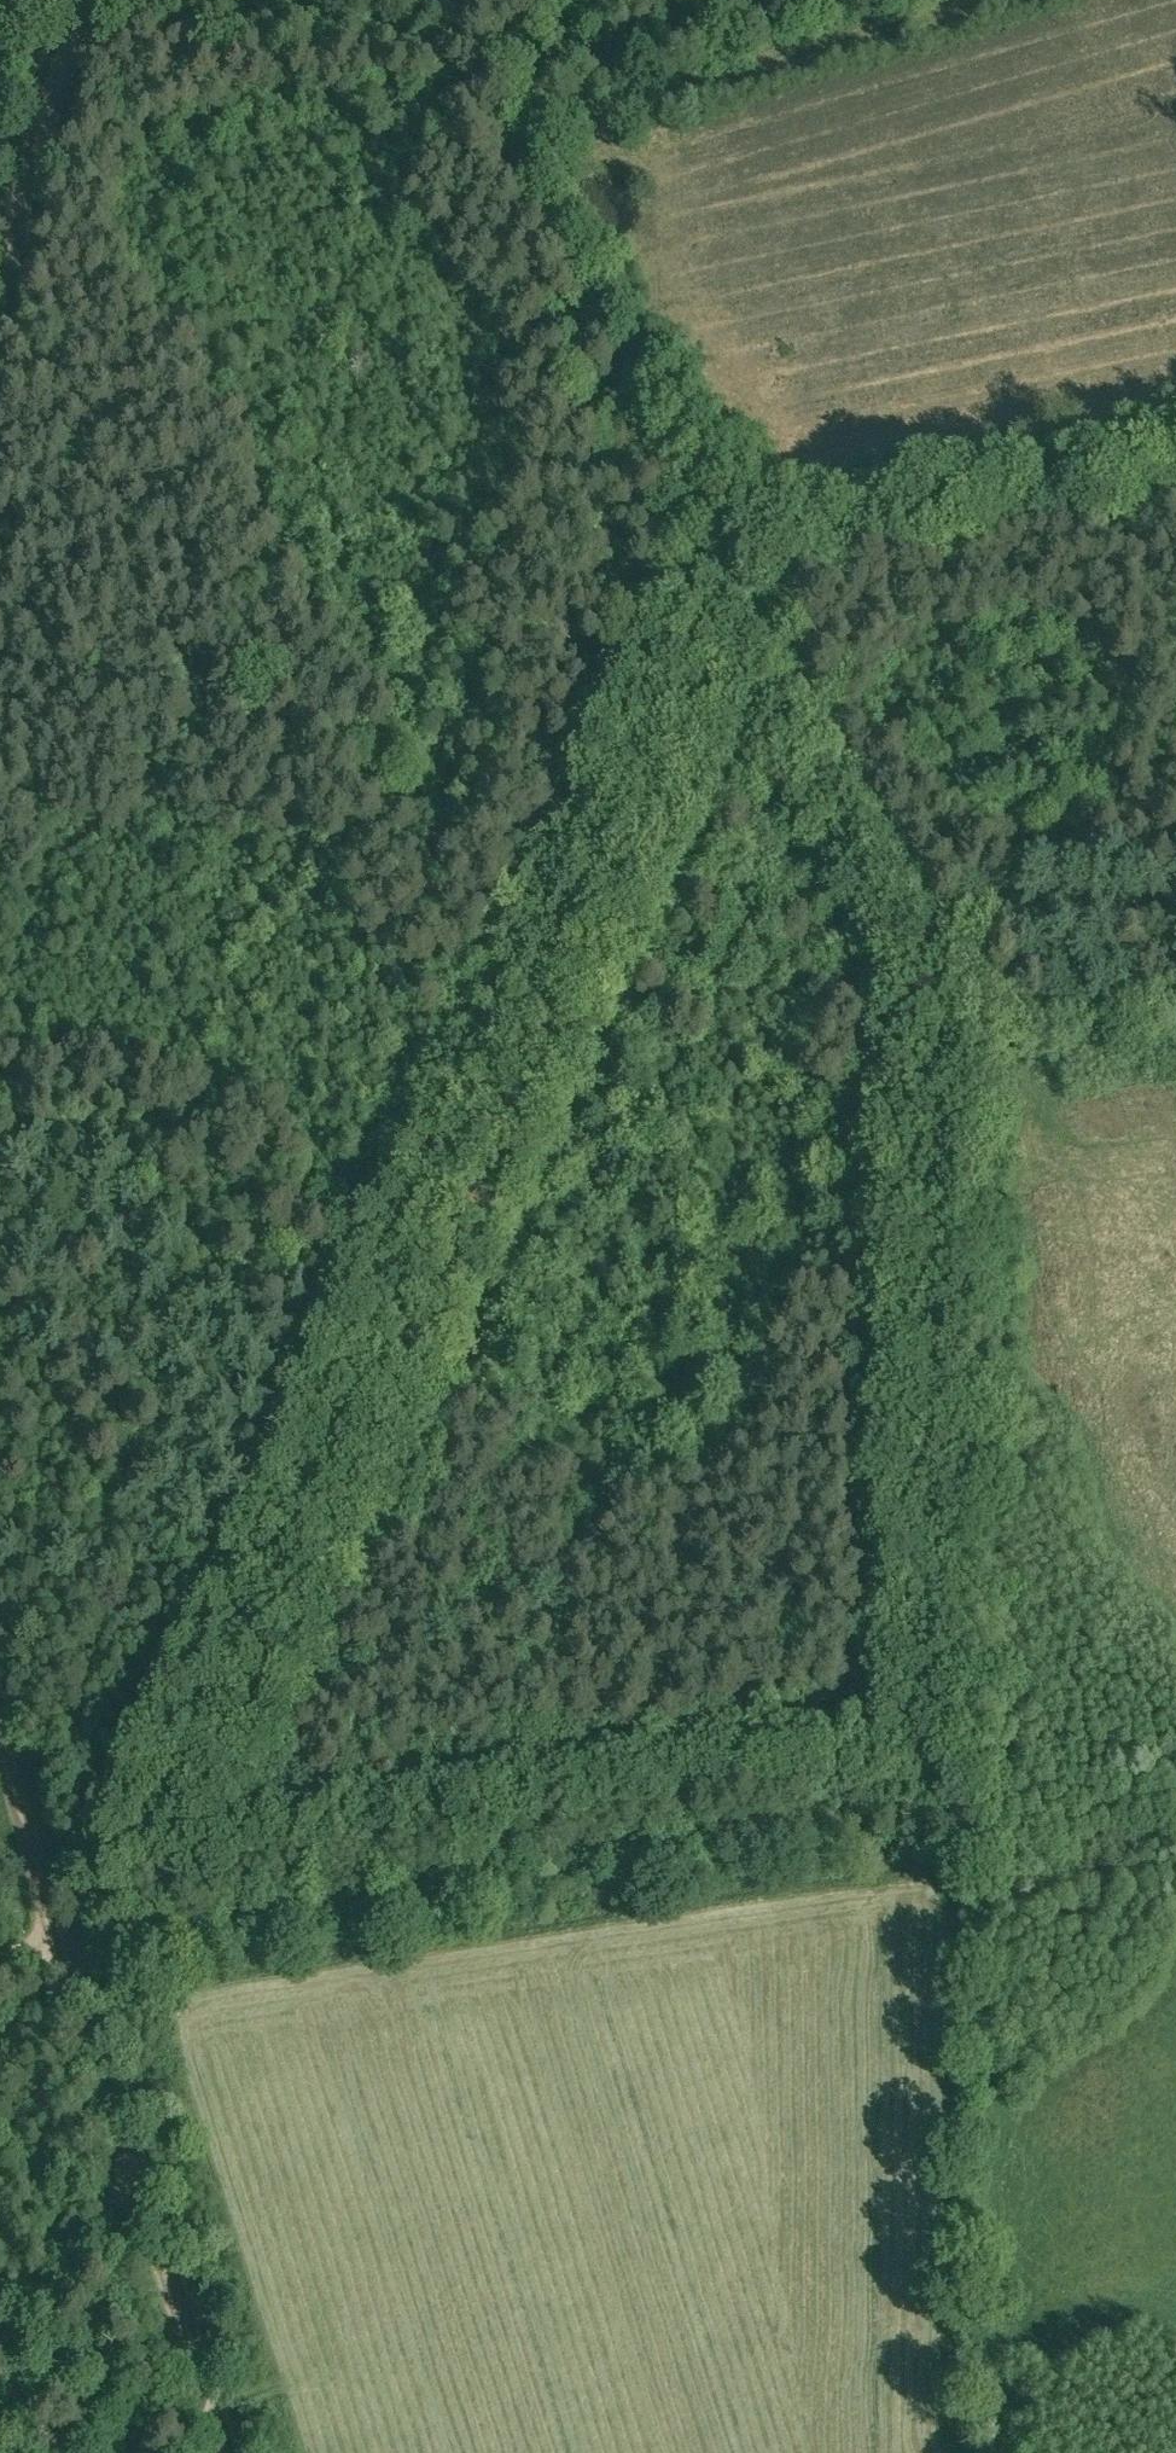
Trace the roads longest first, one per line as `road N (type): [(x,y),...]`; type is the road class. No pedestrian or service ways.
road 1 (track): [(60,1953),(679,620),(727,574),(907,525),(1175,470)]
road 2 (unclassified): [(222,2452),(60,1953)]
road 3 (unclassified): [(0,330),(75,0)]
road 4 (unclassified): [(60,1953),(0,1761)]

